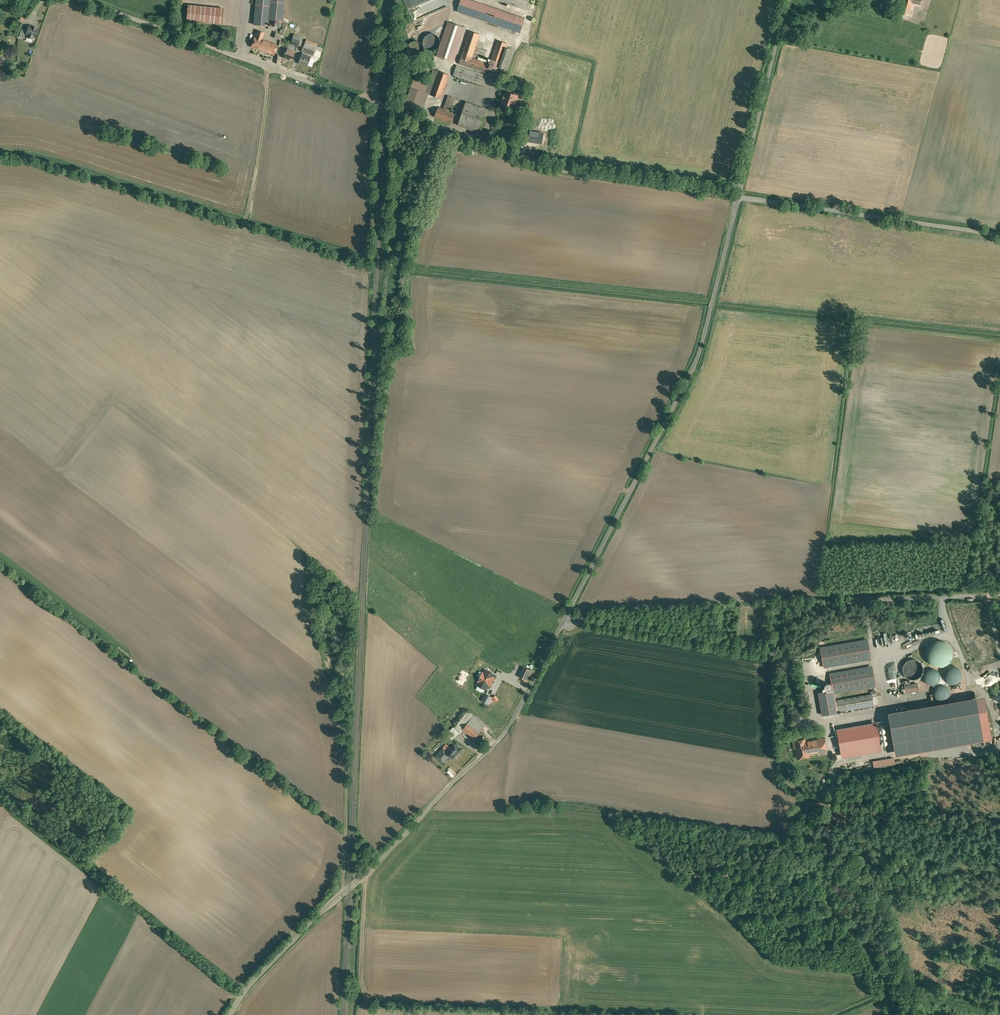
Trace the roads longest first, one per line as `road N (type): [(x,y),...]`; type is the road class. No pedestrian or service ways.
road 1 (unclassified): [(738,197),(701,353),(506,727),(255,975),(231,1014)]
road 2 (unclassified): [(91,0),(522,158),(738,197)]
road 3 (unclassified): [(738,197),(999,235)]
road 4 (unclassified): [(786,0),(738,197)]

